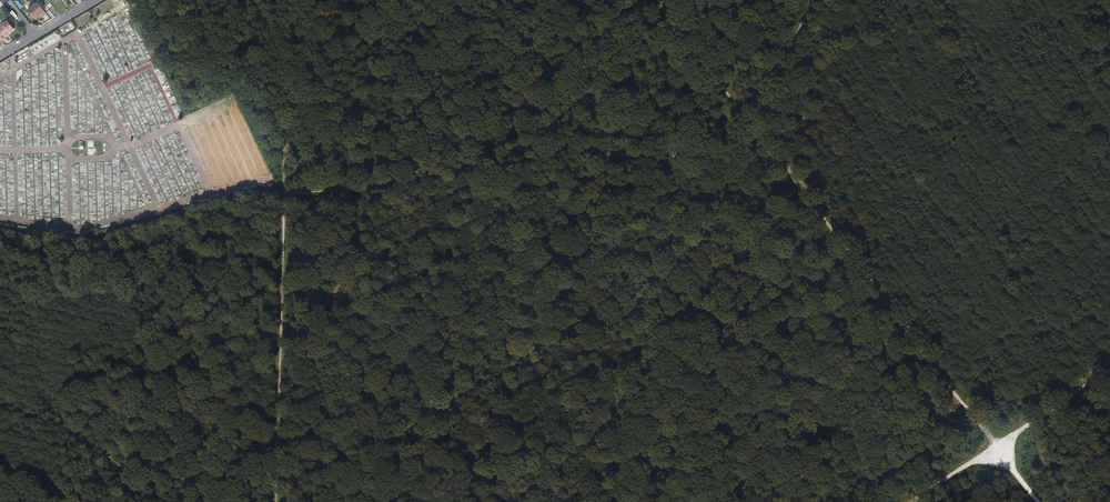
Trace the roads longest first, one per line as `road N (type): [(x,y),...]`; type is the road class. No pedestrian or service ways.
road 1 (track): [(657,0),(1040,501)]
road 2 (track): [(298,0),(282,501)]
road 3 (track): [(911,501),(1109,370)]

